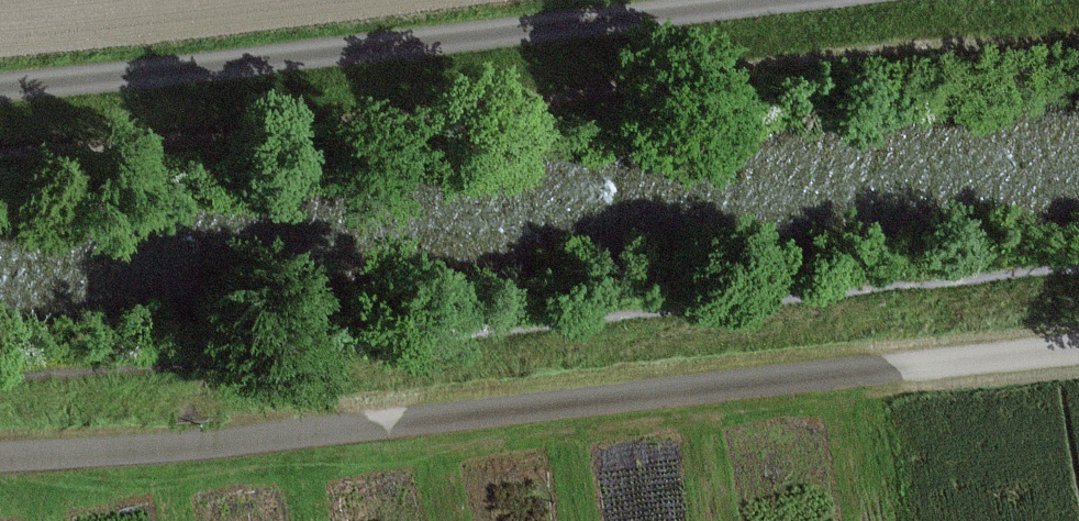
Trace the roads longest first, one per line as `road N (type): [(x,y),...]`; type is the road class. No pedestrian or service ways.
road 1 (track): [(1078,350),(0,459)]
road 2 (unclassified): [(0,88),(826,0)]

